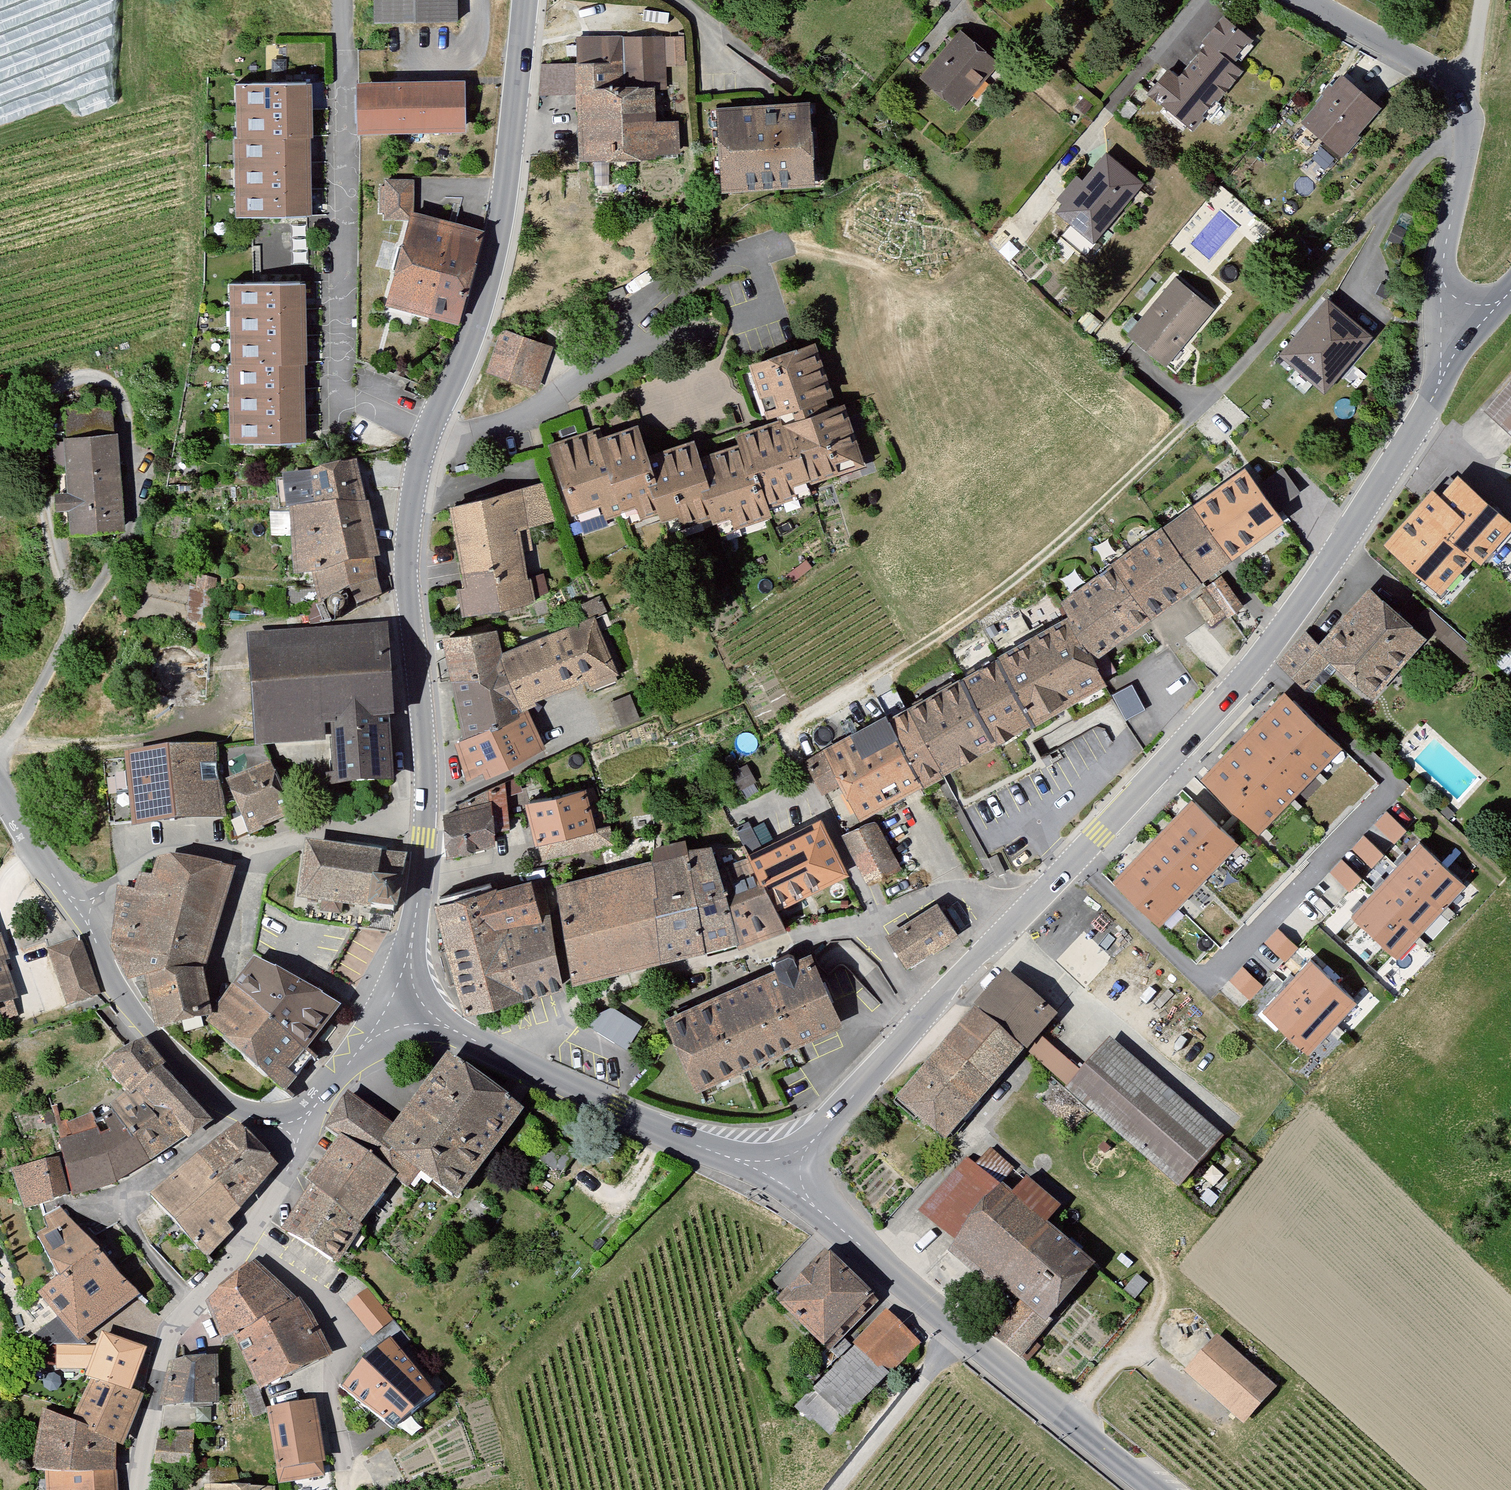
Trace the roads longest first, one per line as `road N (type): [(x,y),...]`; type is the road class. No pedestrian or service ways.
road 1 (tertiary): [(424,819),(408,545),(423,446),(490,276),(525,0)]
road 2 (residential): [(1259,657),(1388,776),(1389,790),(1208,978),(1075,855)]
road 3 (track): [(797,769),(791,741),(801,722),(995,594),(1197,417)]
road 4 (tertiary): [(1156,1489),(867,1257),(788,1169)]
road 5 (tertiary): [(788,1169),(725,1155),(618,1111),(410,1010)]
road 6 (residential): [(80,912),(166,850),(254,854),(302,831),(424,819)]
road 7 (tertiary): [(1457,351),(1259,657)]
road 8 (residential): [(1021,914),(998,897),(929,890),(679,971)]
road 9 (tertiary): [(1021,914),(788,1169)]
road 10 (tertiary): [(80,912),(114,989),(146,1028),(234,1110),(300,1129)]
road 11 (residential): [(343,1489),(329,1389),(345,1334),(300,1278),(240,1236)]
road 12 (residential): [(240,1236),(168,1326),(137,1438),(135,1489)]
road 13 (tertiary): [(1259,657),(1075,855)]
road 14 (residential): [(1457,351),(1441,286),(1469,145),(1455,111)]
road 15 (tertiary): [(410,1010),(424,819)]
road 16 (residential): [(1455,111),(1438,70),(1312,0)]
road 17 (tertiary): [(300,1129),(369,1039),(410,1010)]
road 18 (tertiary): [(0,794),(80,912)]
road 19 (residential): [(300,1129),(287,1177),(240,1236)]

